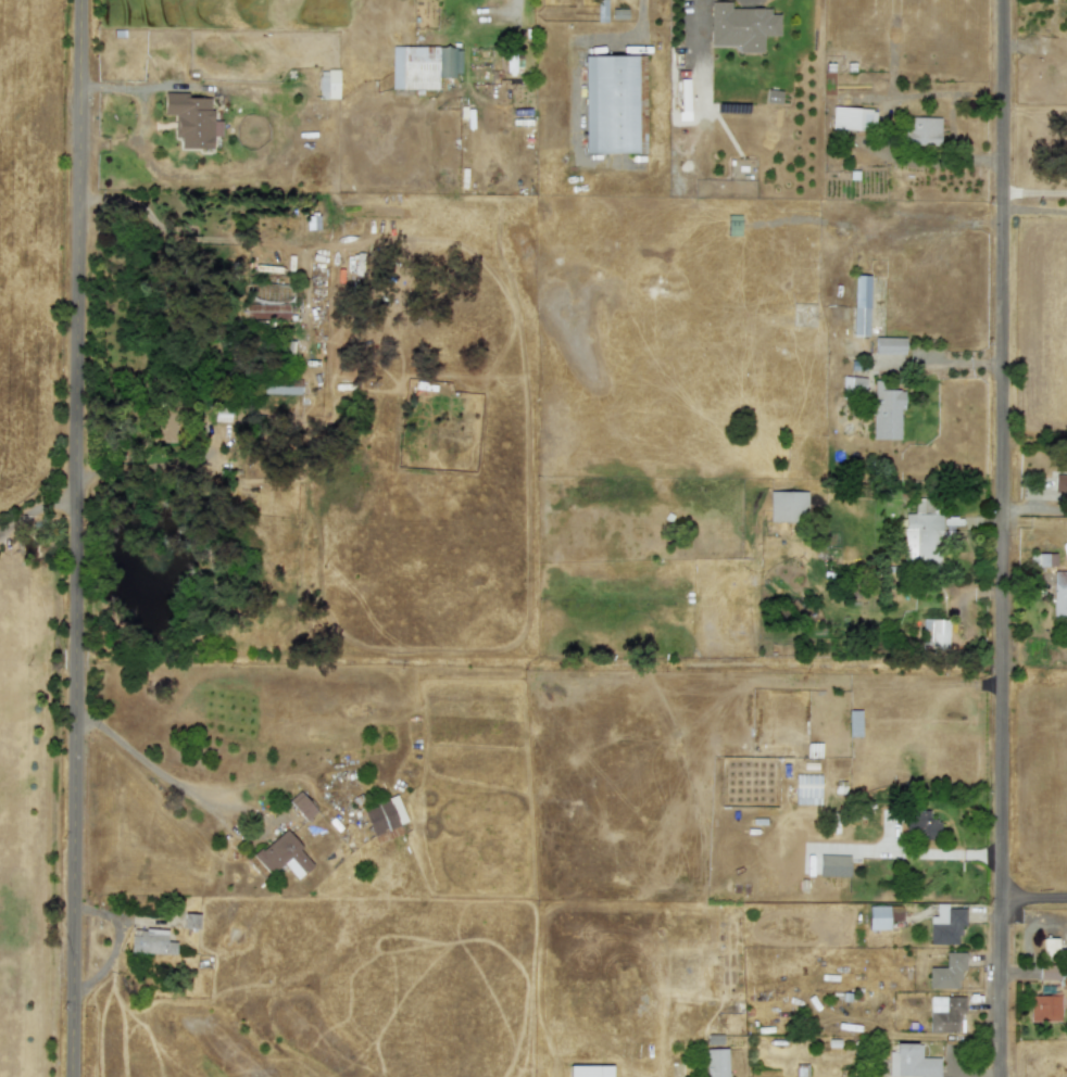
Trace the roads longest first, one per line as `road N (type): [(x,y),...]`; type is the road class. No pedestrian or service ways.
road 1 (tertiary): [(73,1076),(84,0)]
road 2 (residential): [(1000,1076),(1006,0)]

